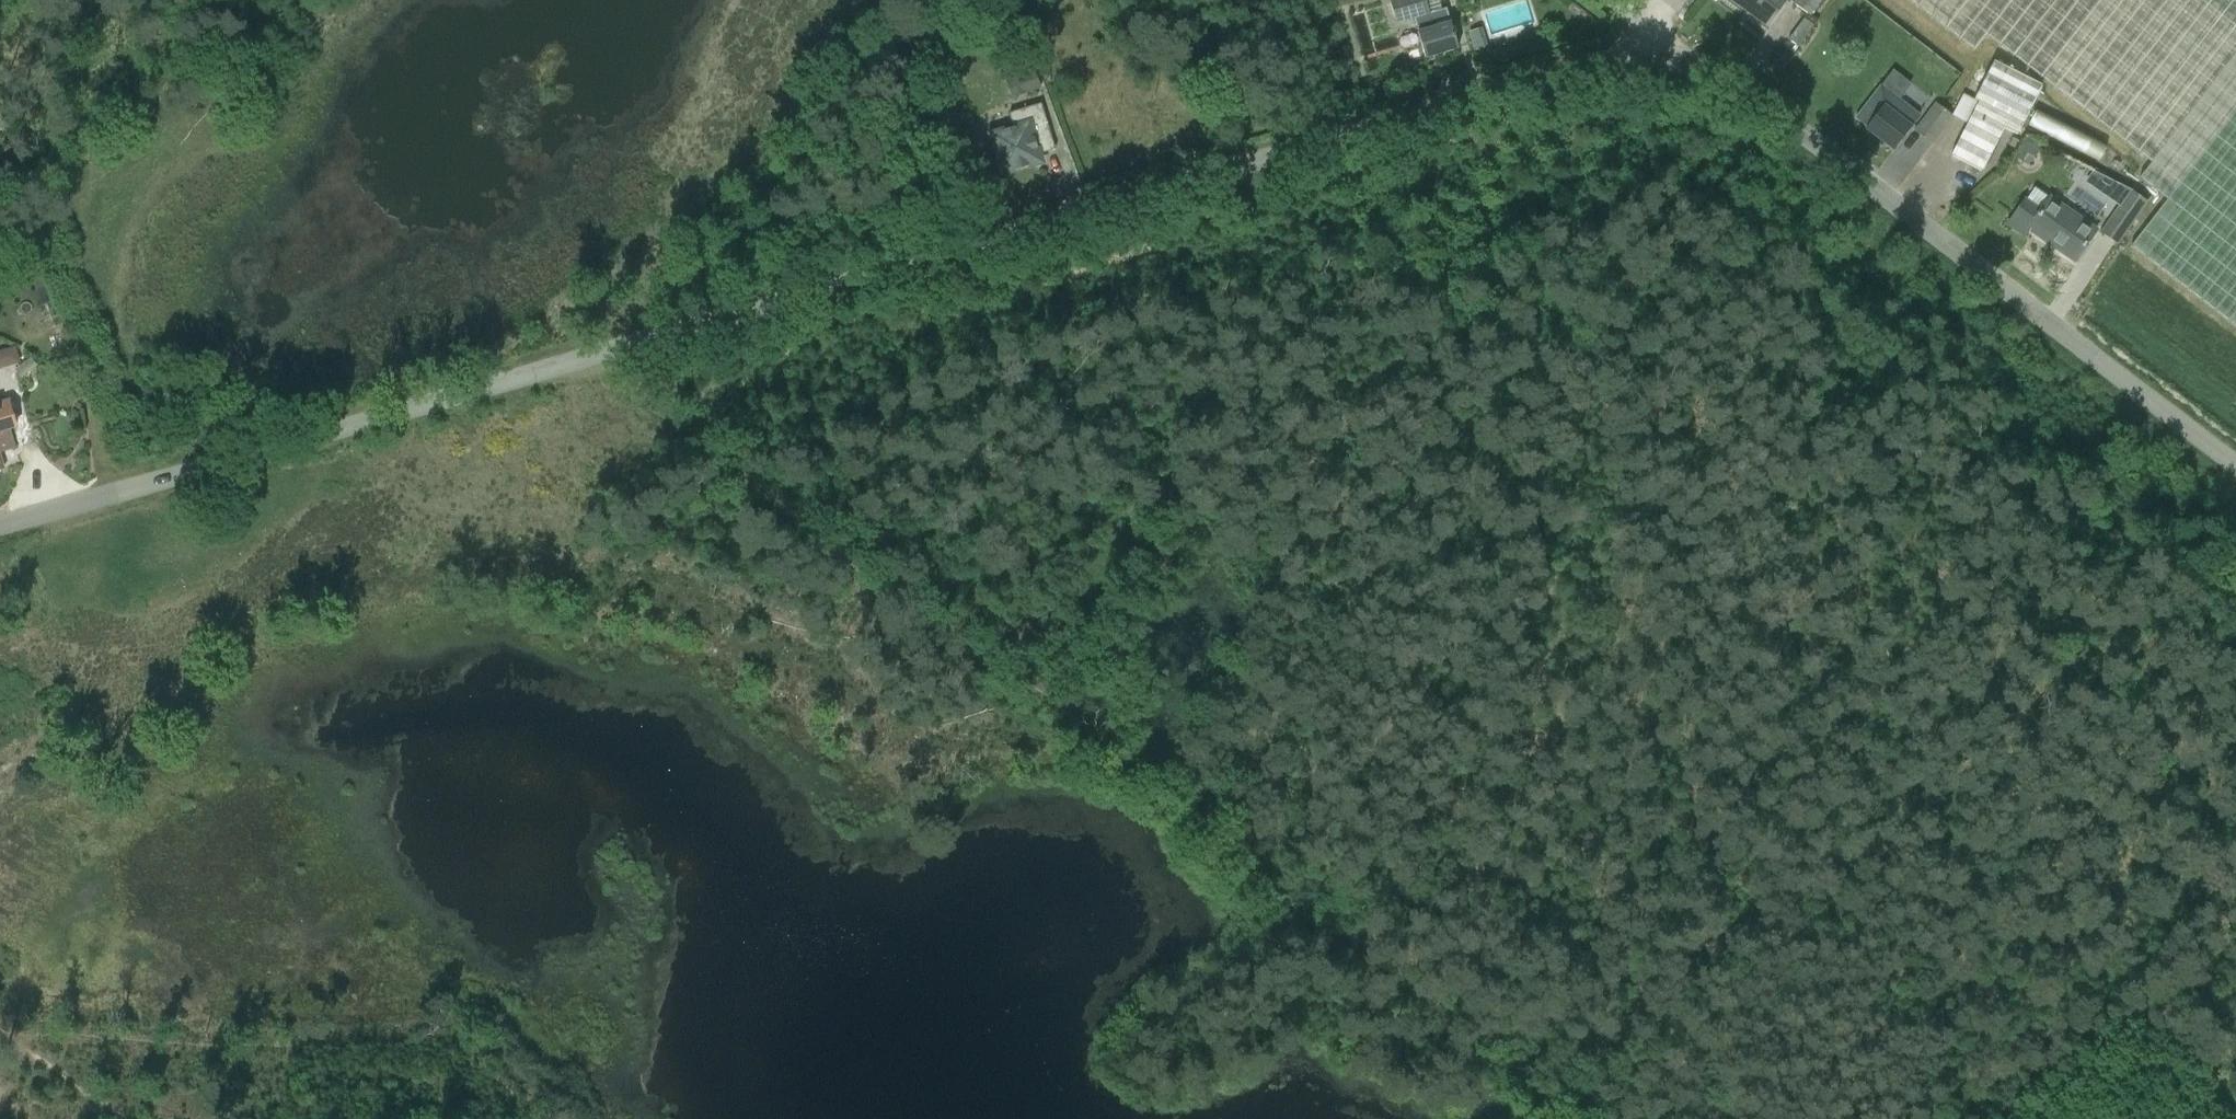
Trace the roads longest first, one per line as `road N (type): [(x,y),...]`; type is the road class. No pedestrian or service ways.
road 1 (tertiary): [(0,522),(1678,44)]
road 2 (tertiary): [(2235,458),(1678,44)]

